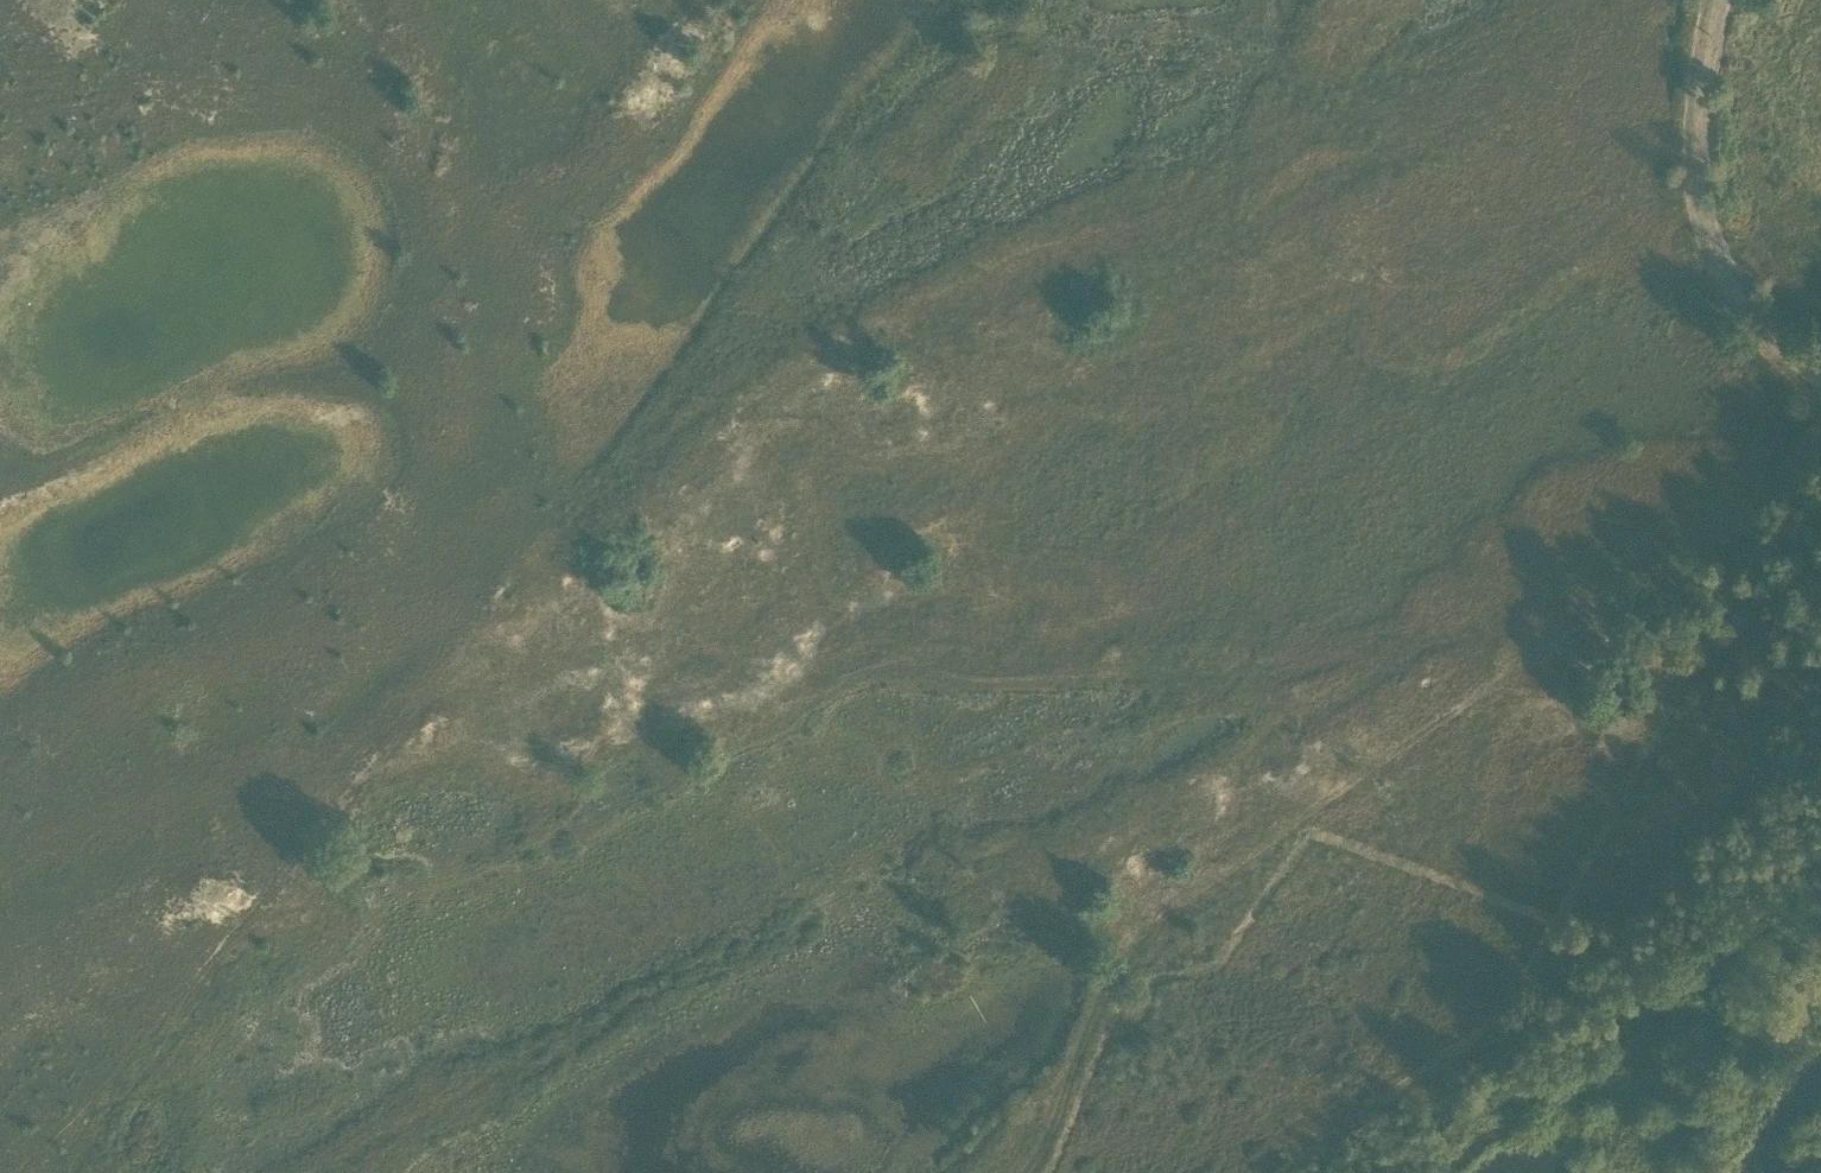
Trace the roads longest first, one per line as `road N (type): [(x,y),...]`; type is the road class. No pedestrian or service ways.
road 1 (track): [(1715,0),(1692,160),(1700,216),(1725,283),(1770,340),(1820,385)]

